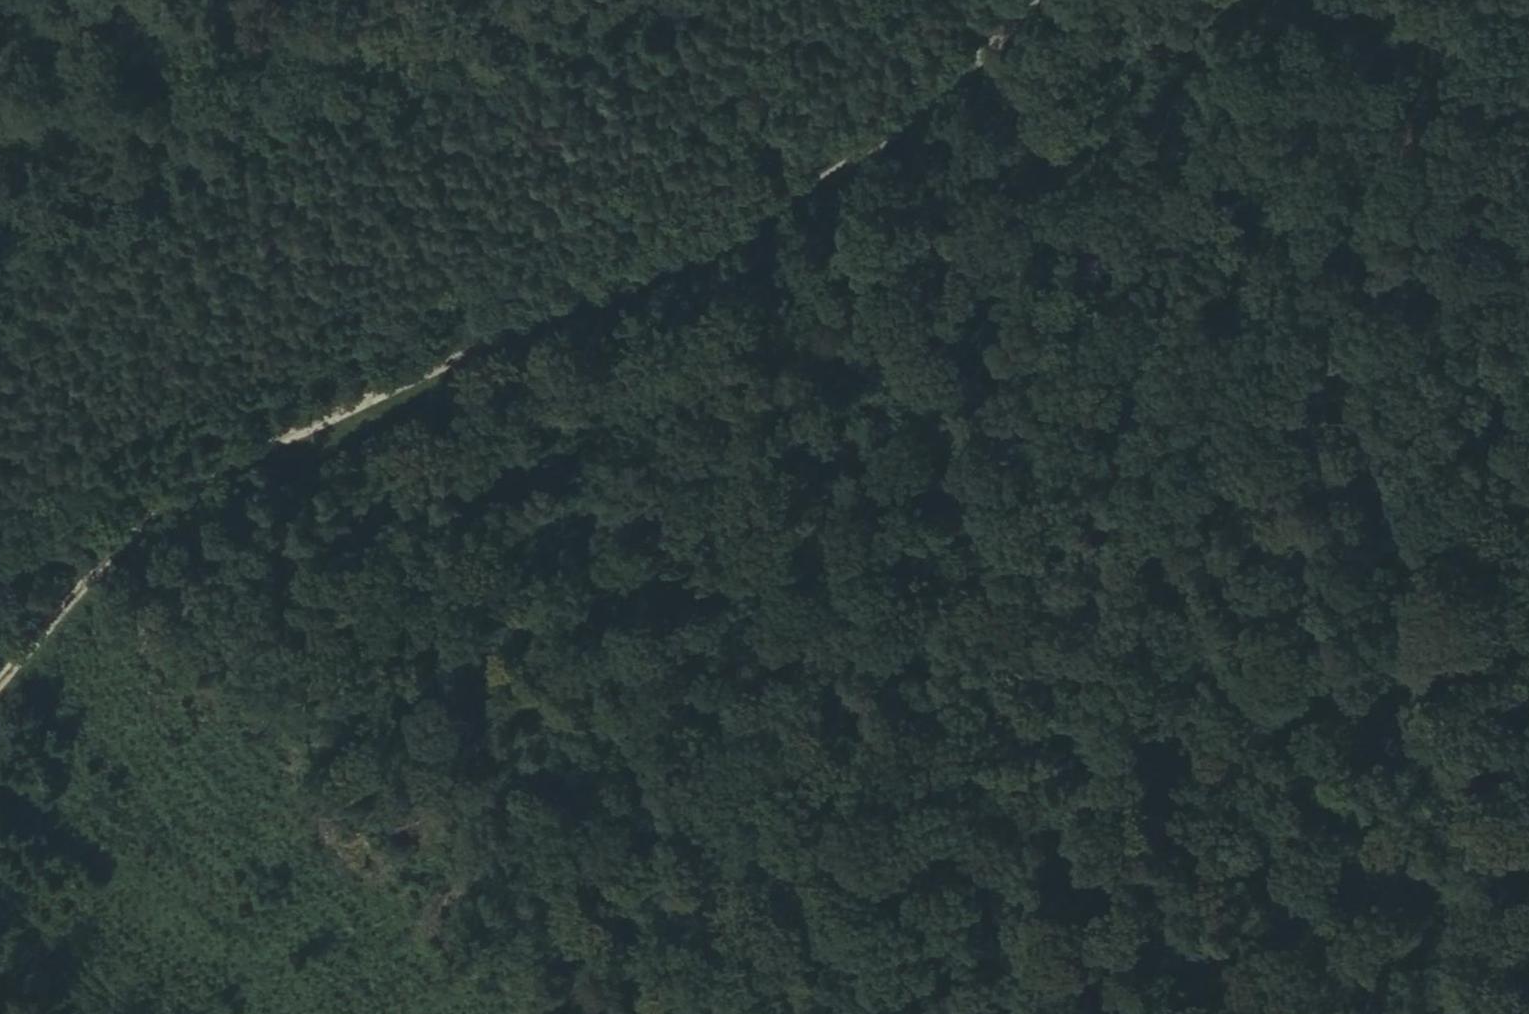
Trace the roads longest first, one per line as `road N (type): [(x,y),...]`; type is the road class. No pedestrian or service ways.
road 1 (track): [(0,652),(139,508),(210,459),(775,201),(871,131),(1008,0)]

